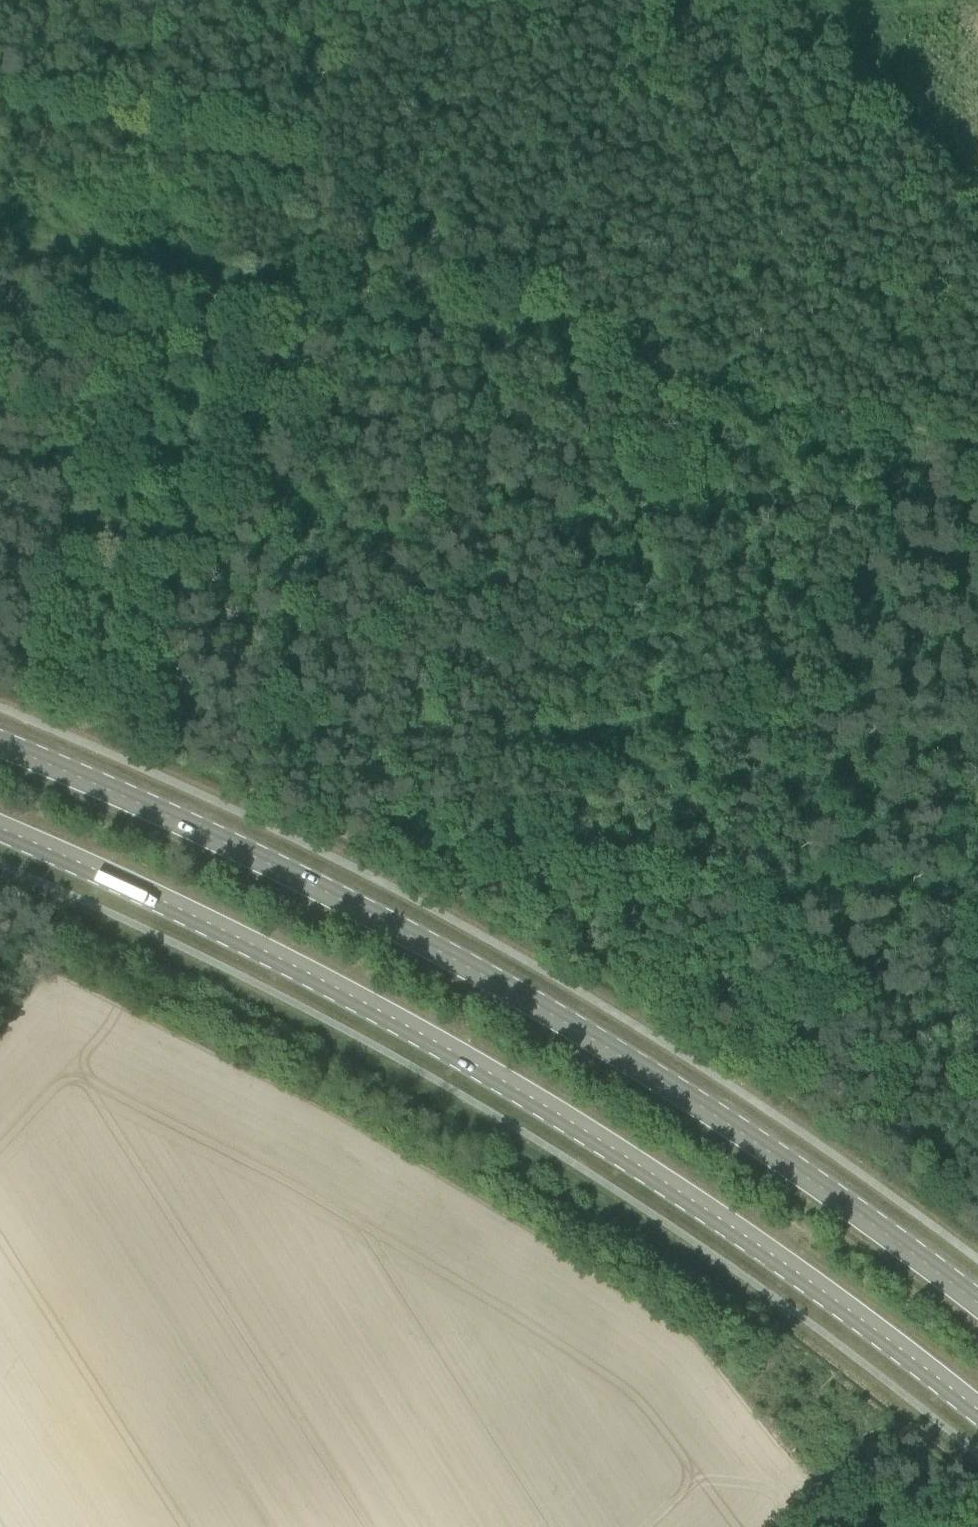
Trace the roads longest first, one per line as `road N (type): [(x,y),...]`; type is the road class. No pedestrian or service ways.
road 1 (primary): [(0,832),(234,937),(516,1089),(789,1267),(977,1414)]
road 2 (primary): [(977,1305),(817,1185),(552,1016),(252,855),(0,748)]
road 3 (track): [(977,434),(936,422),(705,399),(0,240)]

